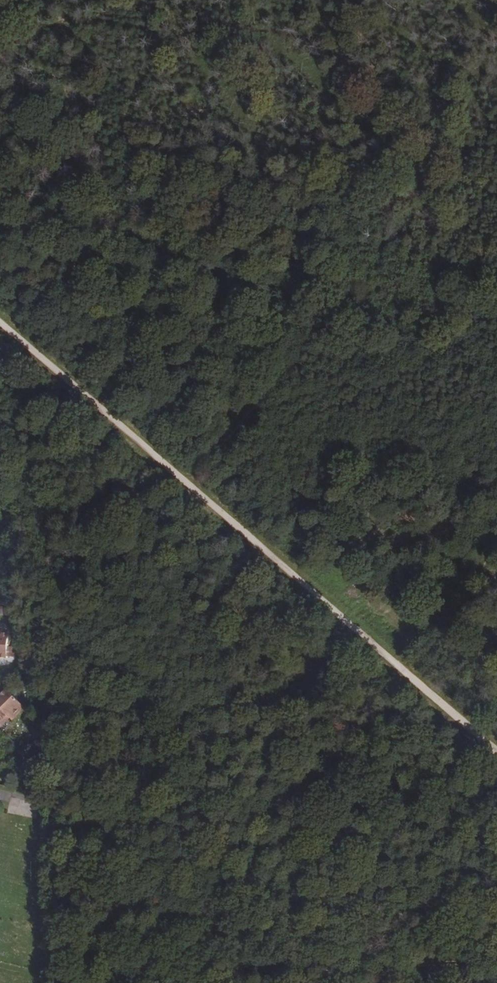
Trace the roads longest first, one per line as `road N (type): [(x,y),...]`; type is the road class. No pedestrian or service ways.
road 1 (track): [(185,485),(496,761)]
road 2 (track): [(0,326),(185,485)]
road 3 (track): [(68,982),(62,791),(45,776)]

